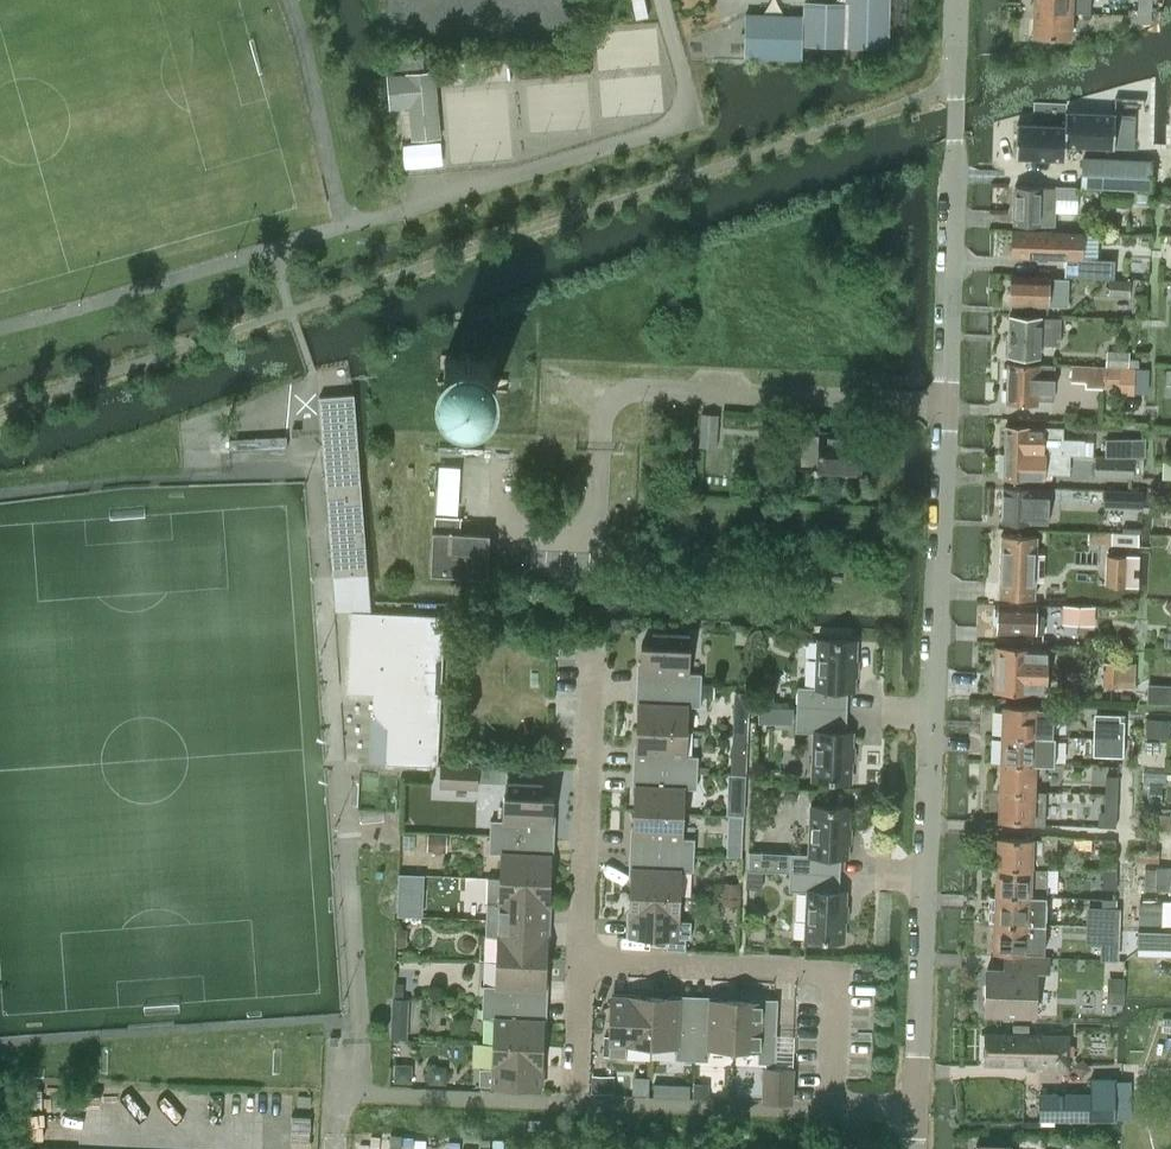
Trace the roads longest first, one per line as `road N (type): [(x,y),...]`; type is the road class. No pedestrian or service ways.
road 1 (unclassified): [(913,1106),(955,0)]
road 2 (residential): [(404,207),(674,125),(685,90),(662,0)]
road 3 (residential): [(831,1102),(833,972),(581,961)]
road 4 (residential): [(581,961),(588,655)]
road 5 (residential): [(574,1100),(581,961)]

